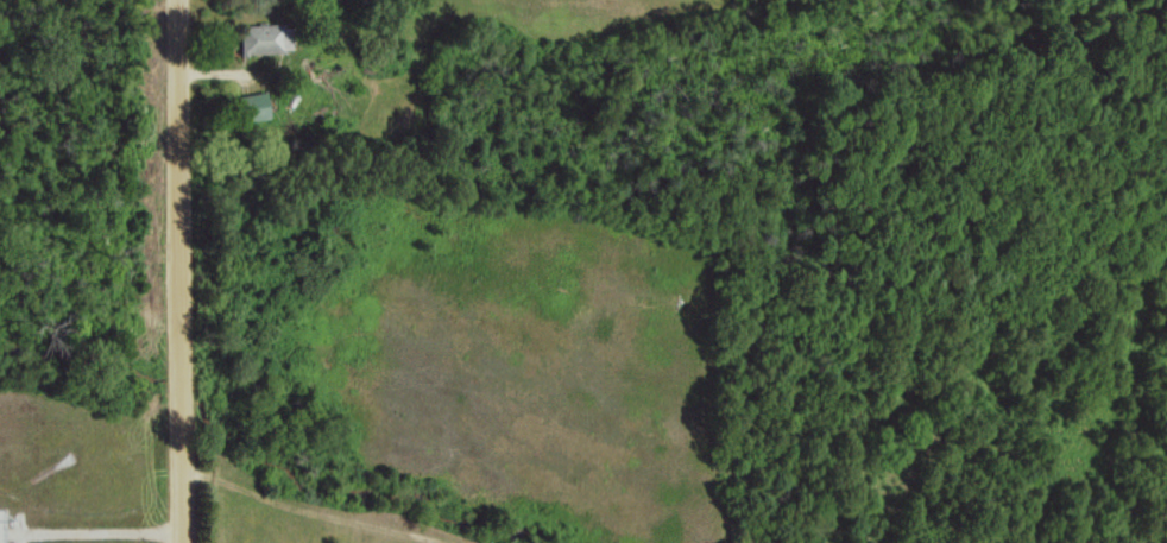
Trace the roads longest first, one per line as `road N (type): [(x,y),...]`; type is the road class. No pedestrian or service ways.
road 1 (residential): [(178,542),(175,0)]

